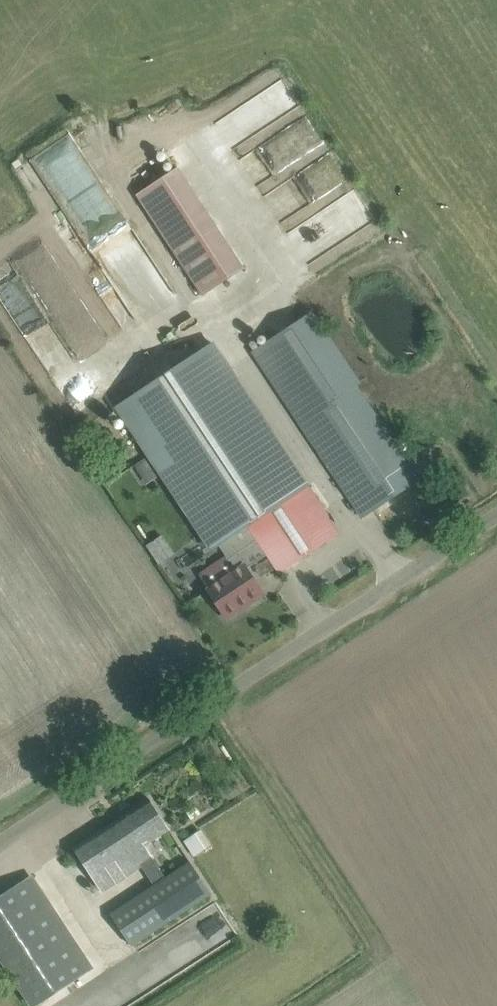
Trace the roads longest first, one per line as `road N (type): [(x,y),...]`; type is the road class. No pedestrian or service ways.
road 1 (unclassified): [(0,842),(496,514)]

